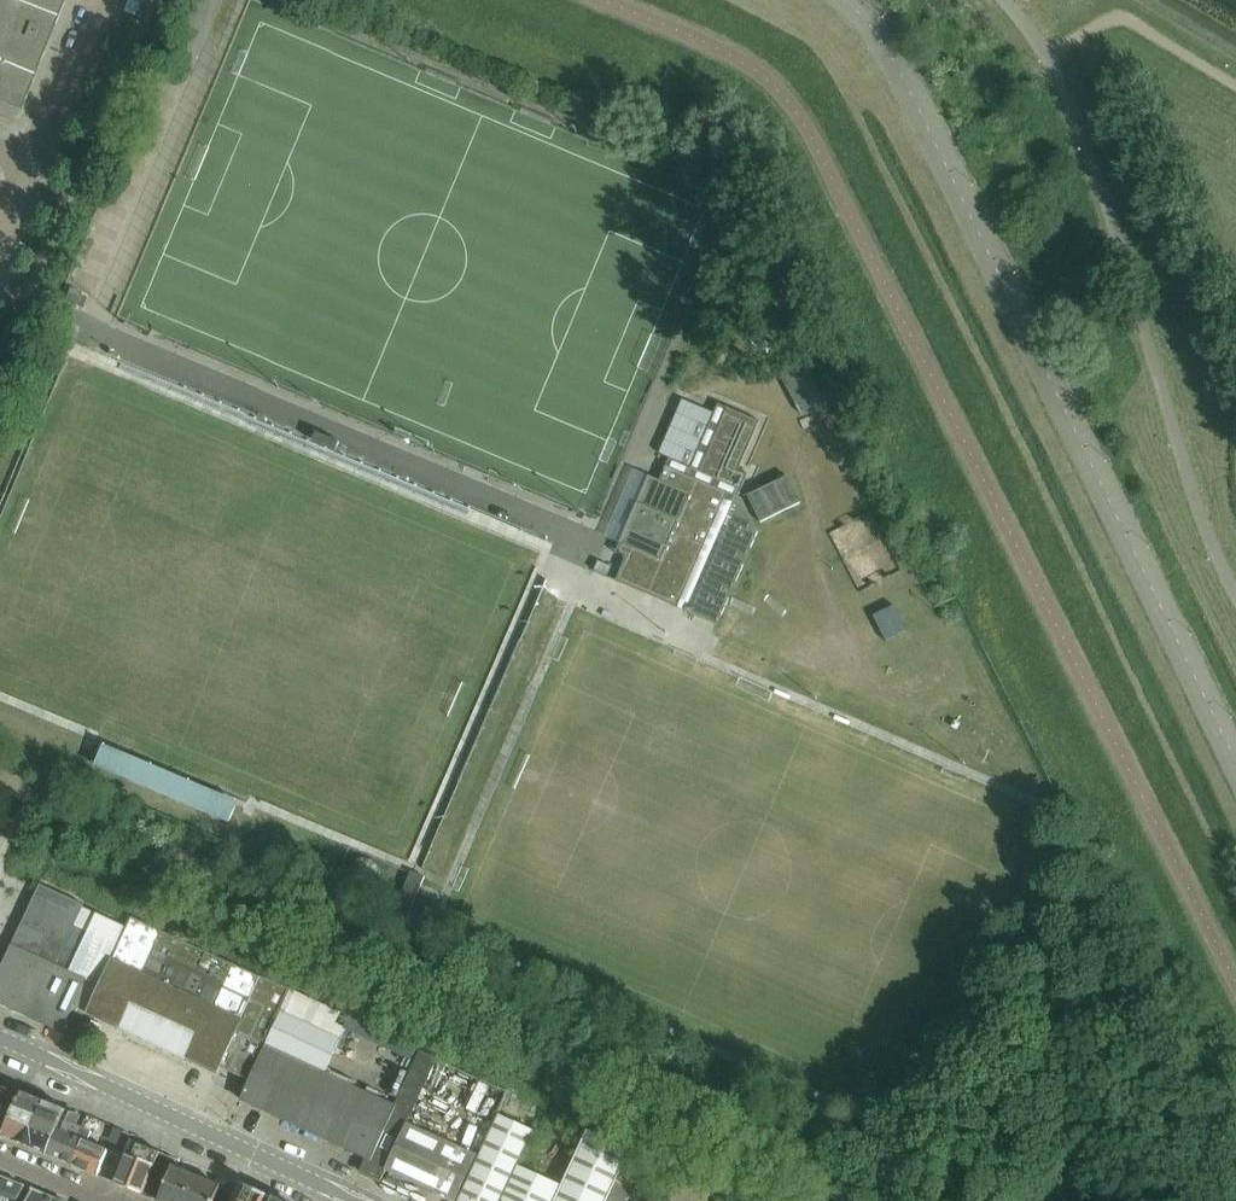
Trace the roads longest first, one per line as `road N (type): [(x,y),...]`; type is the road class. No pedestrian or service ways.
road 1 (unclassified): [(1235,761),(884,45),(847,0)]
road 2 (unclassified): [(354,1200),(0,1036)]
road 3 (unclassified): [(31,168),(102,0)]

